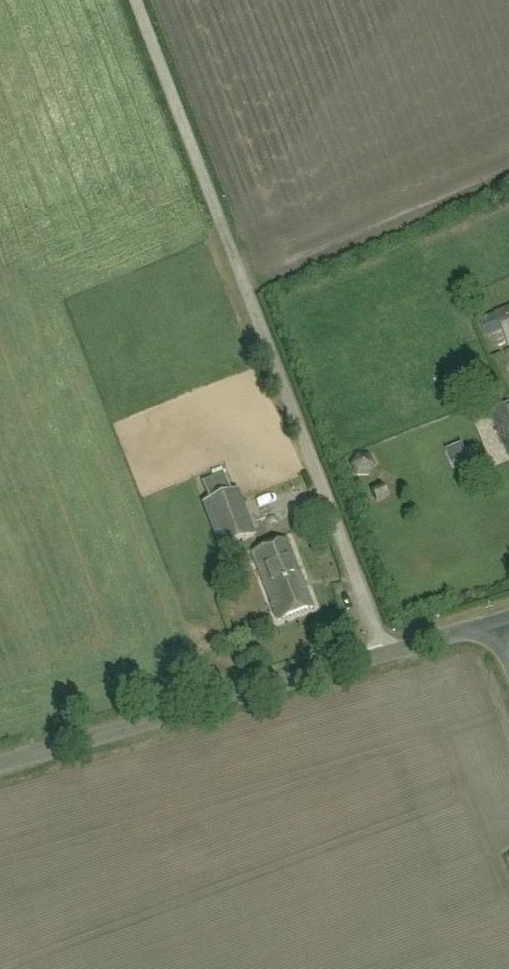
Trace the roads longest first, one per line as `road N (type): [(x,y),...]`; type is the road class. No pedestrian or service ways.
road 1 (unclassified): [(0,763),(497,619)]

